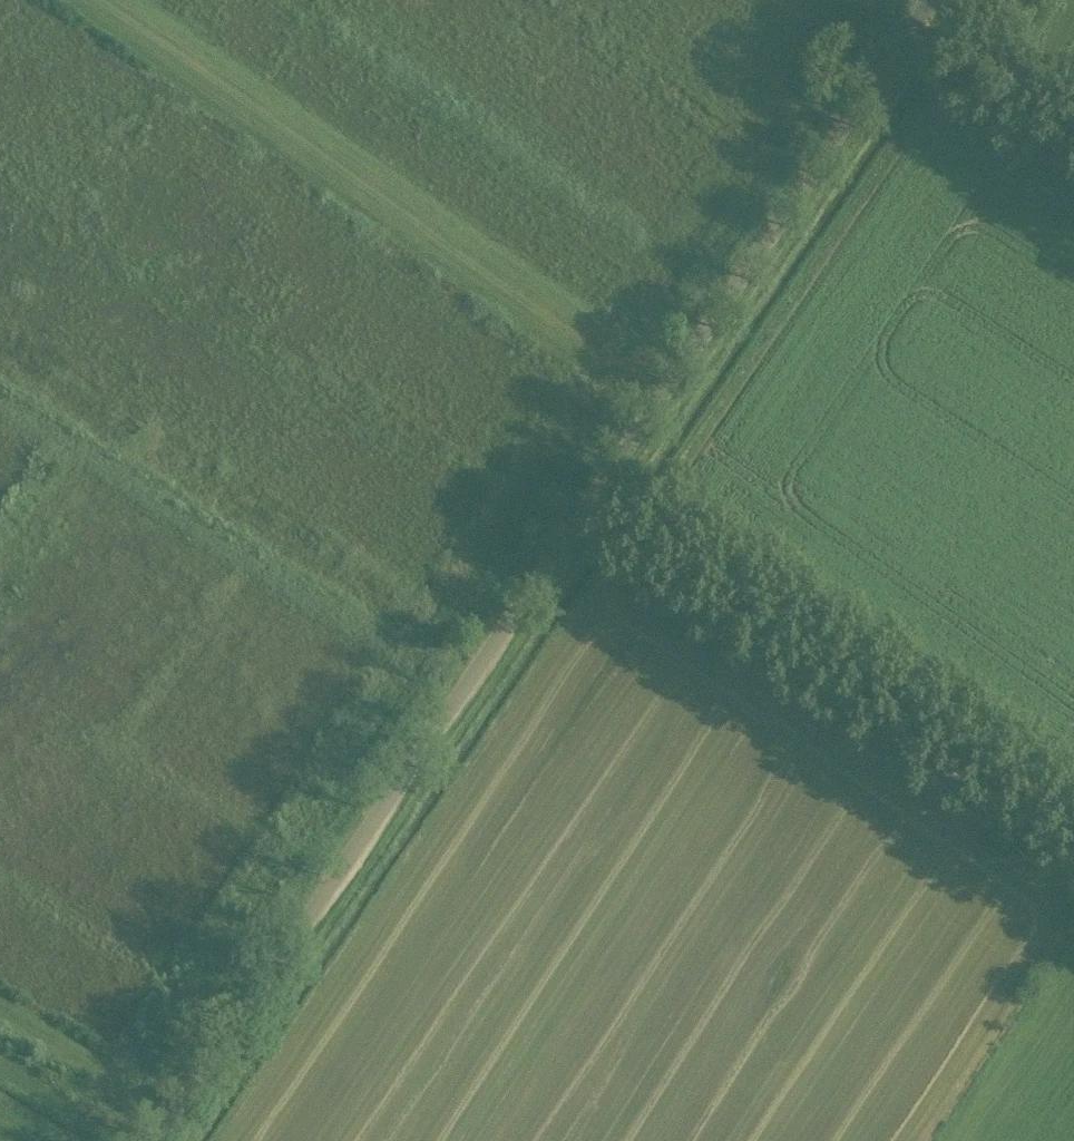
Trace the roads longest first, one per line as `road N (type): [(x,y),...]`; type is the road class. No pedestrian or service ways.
road 1 (unclassified): [(163,1140),(928,0)]
road 2 (track): [(581,511),(1073,851)]

